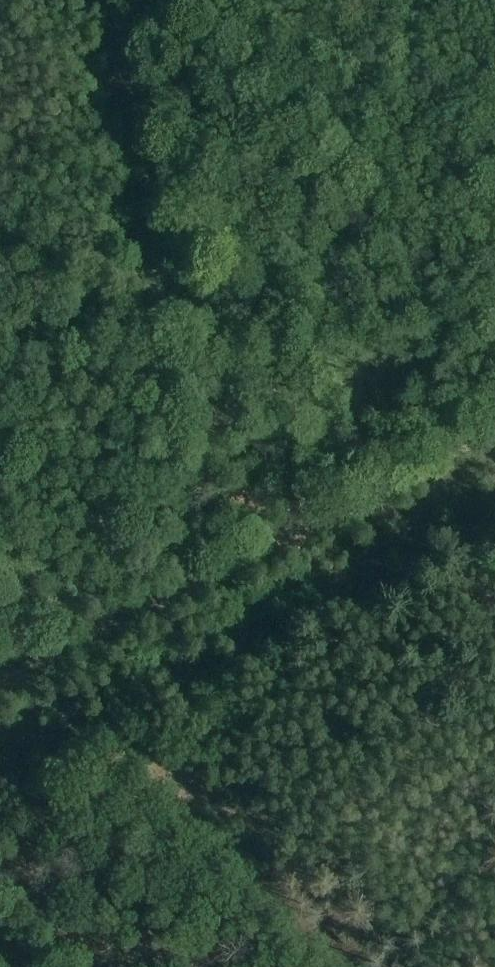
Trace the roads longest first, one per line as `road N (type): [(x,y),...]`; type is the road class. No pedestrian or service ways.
road 1 (track): [(193,585),(108,29),(94,0)]
road 2 (track): [(193,585),(494,429)]
road 3 (track): [(0,686),(193,585)]

